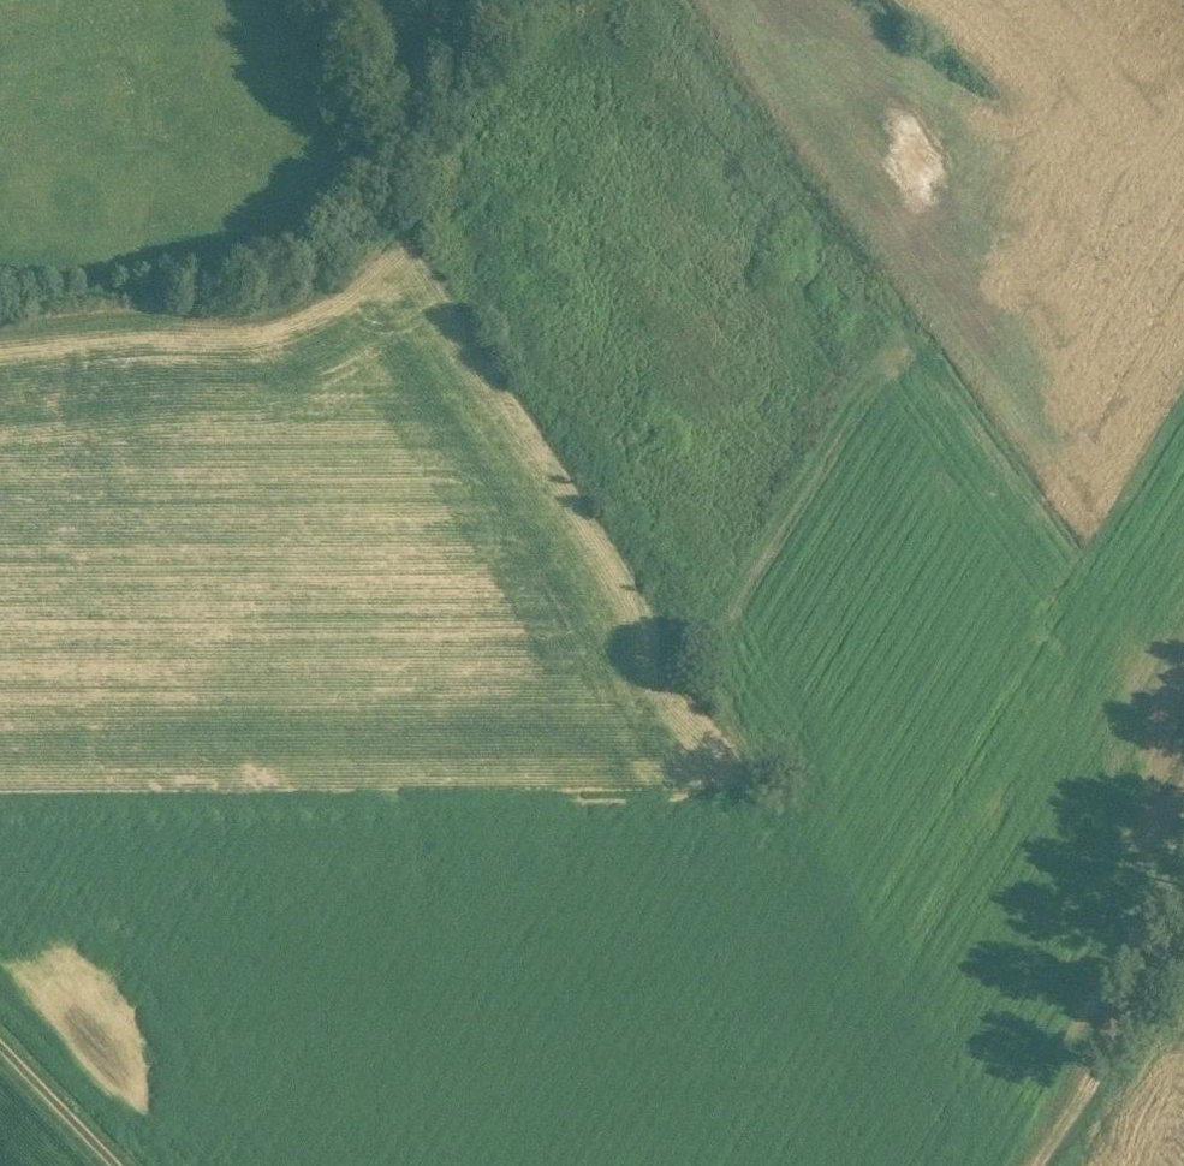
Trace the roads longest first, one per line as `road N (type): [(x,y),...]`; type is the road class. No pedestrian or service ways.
road 1 (track): [(1047,1165),(1183,953)]
road 2 (track): [(116,1165),(0,1044)]

